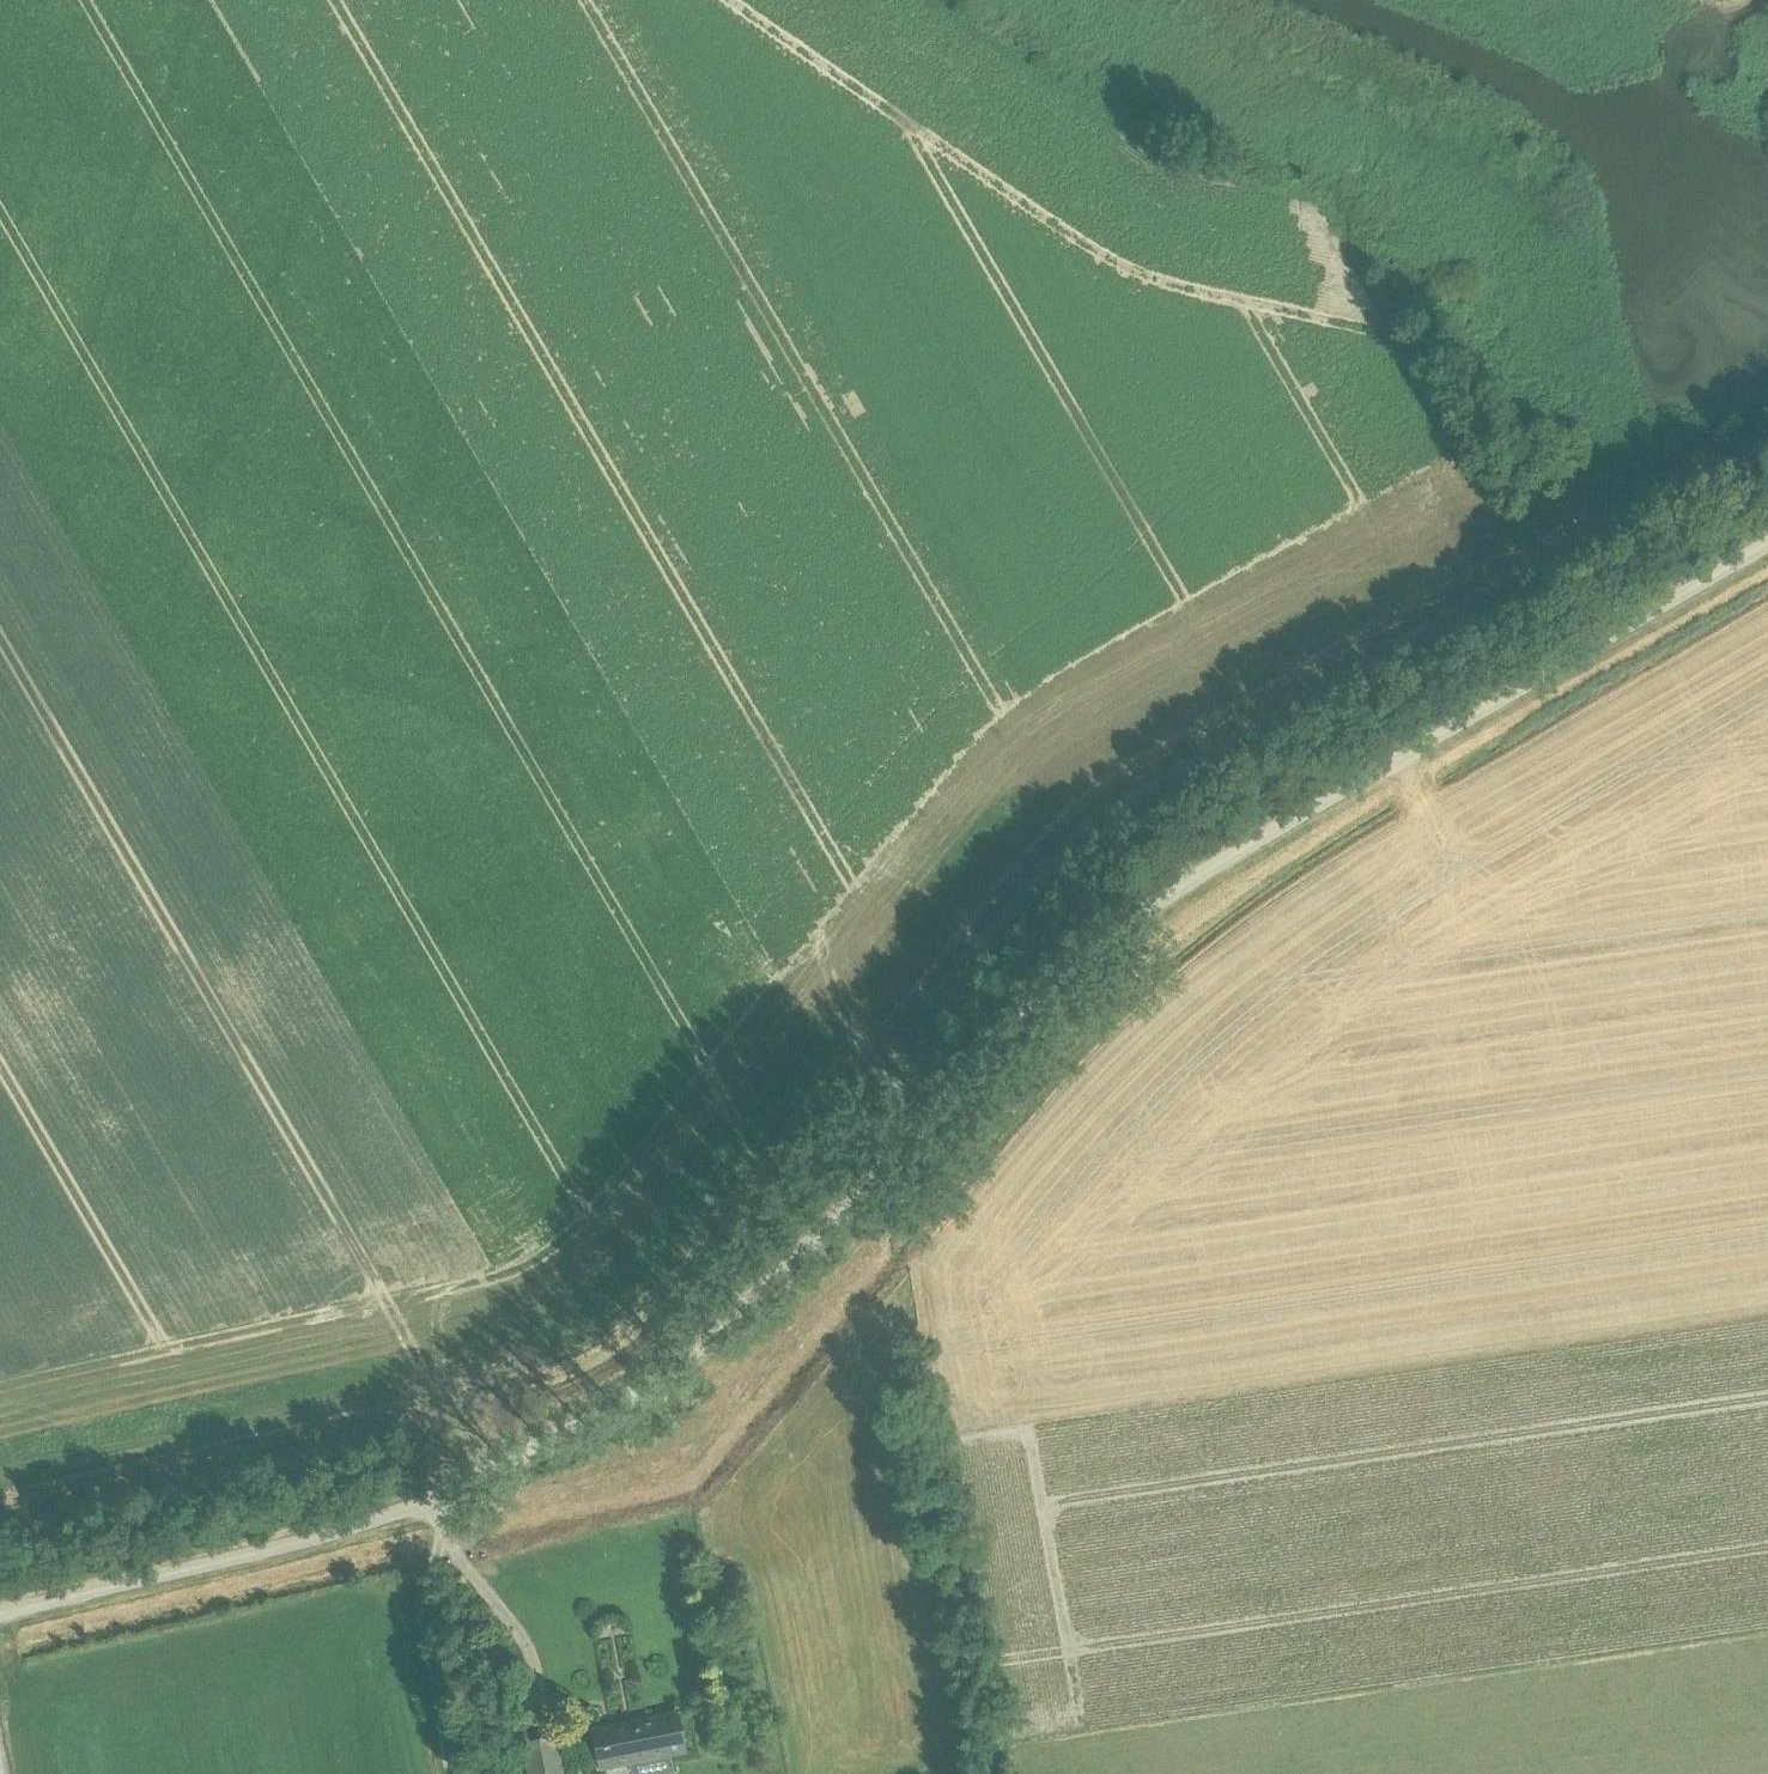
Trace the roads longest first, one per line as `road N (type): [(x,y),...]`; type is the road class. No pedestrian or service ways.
road 1 (unclassified): [(0,1614),(255,1554),(427,1504),(628,1401),(746,1310),(1041,996),(1130,923),(1767,544)]
road 2 (track): [(443,1529),(427,1613),(458,1773)]

